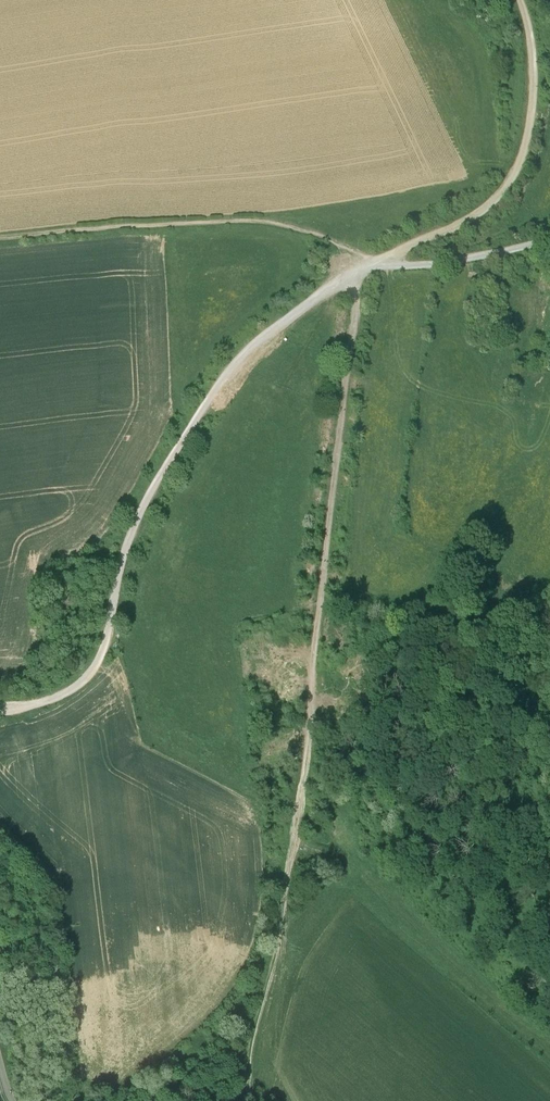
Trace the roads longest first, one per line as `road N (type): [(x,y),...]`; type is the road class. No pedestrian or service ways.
road 1 (track): [(353,270),(357,294),(295,826),(276,945),(247,1044),(247,1100)]
road 2 (track): [(47,697),(94,668),(140,510),(224,377),(353,270)]
road 3 (track): [(374,257),(467,216),(518,162),(532,109),(533,63),(519,0)]
road 4 (track): [(0,232),(218,216),(322,233)]
road 5 (track): [(374,257),(420,261),(549,237)]

